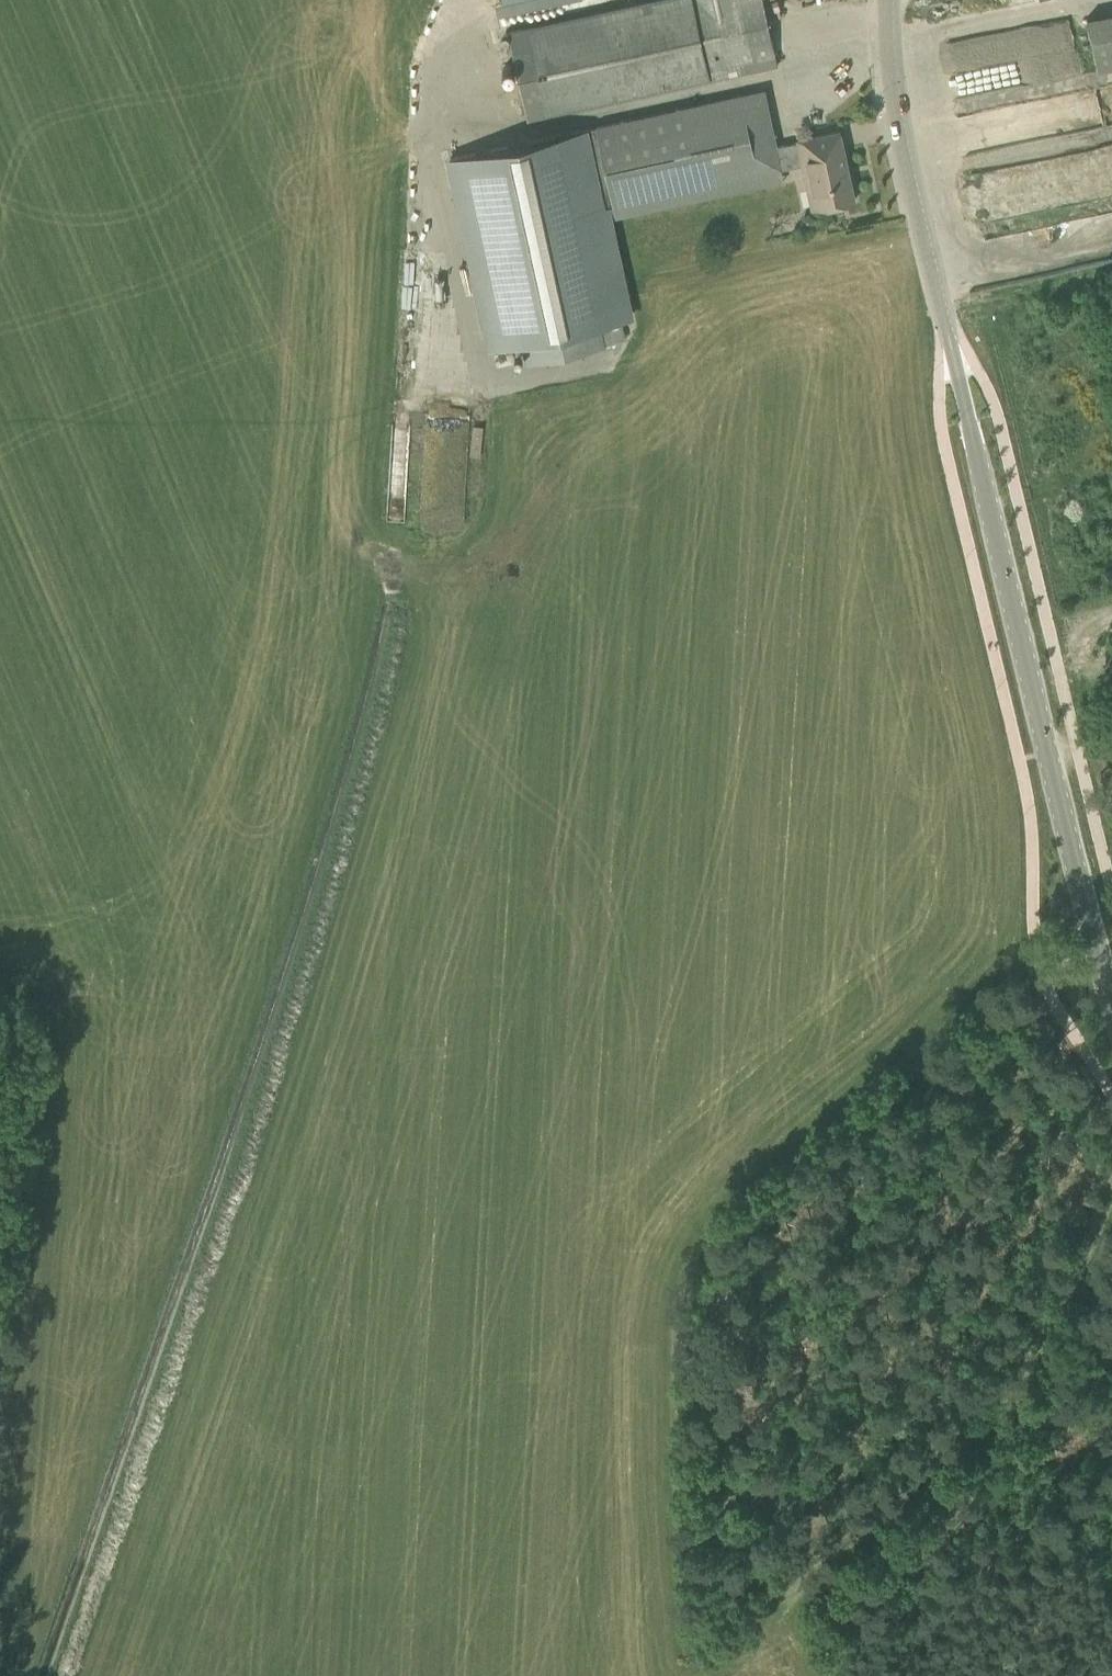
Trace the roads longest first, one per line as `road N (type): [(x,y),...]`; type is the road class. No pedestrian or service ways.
road 1 (tertiary): [(1111,1002),(1018,642),(893,87),(890,0)]
road 2 (track): [(1111,1186),(1034,1351),(963,1443),(819,1585)]

